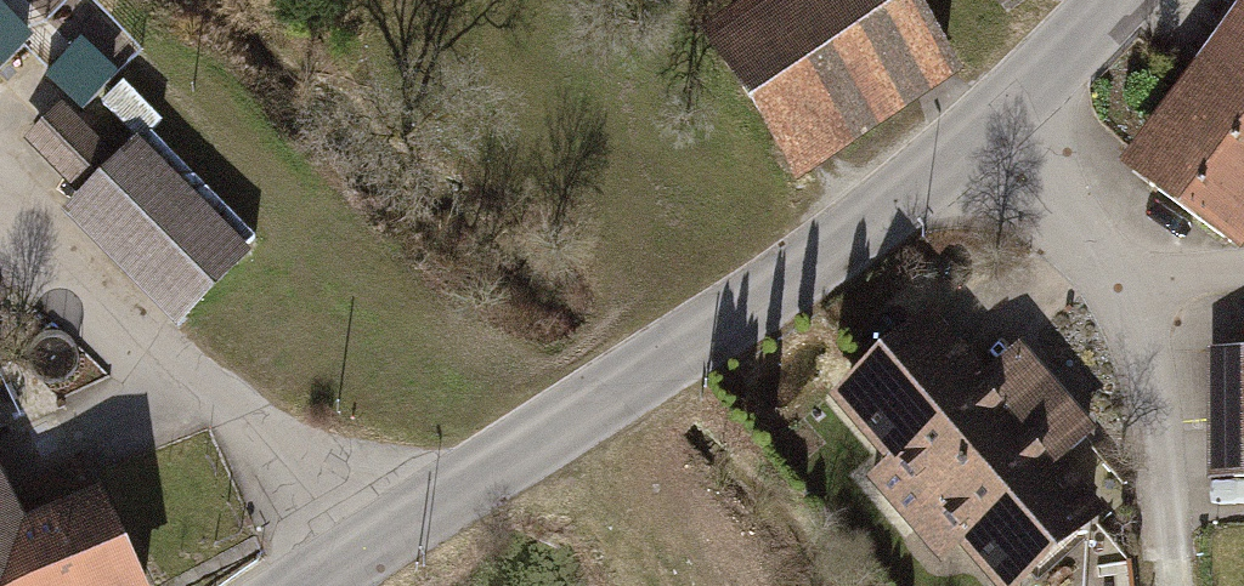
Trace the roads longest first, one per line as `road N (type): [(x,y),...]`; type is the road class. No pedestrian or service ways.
road 1 (tertiary): [(373,542),(843,247),(1121,0)]
road 2 (residential): [(373,542),(151,328),(0,161)]
road 3 (track): [(1120,259),(1155,384),(1175,585)]

